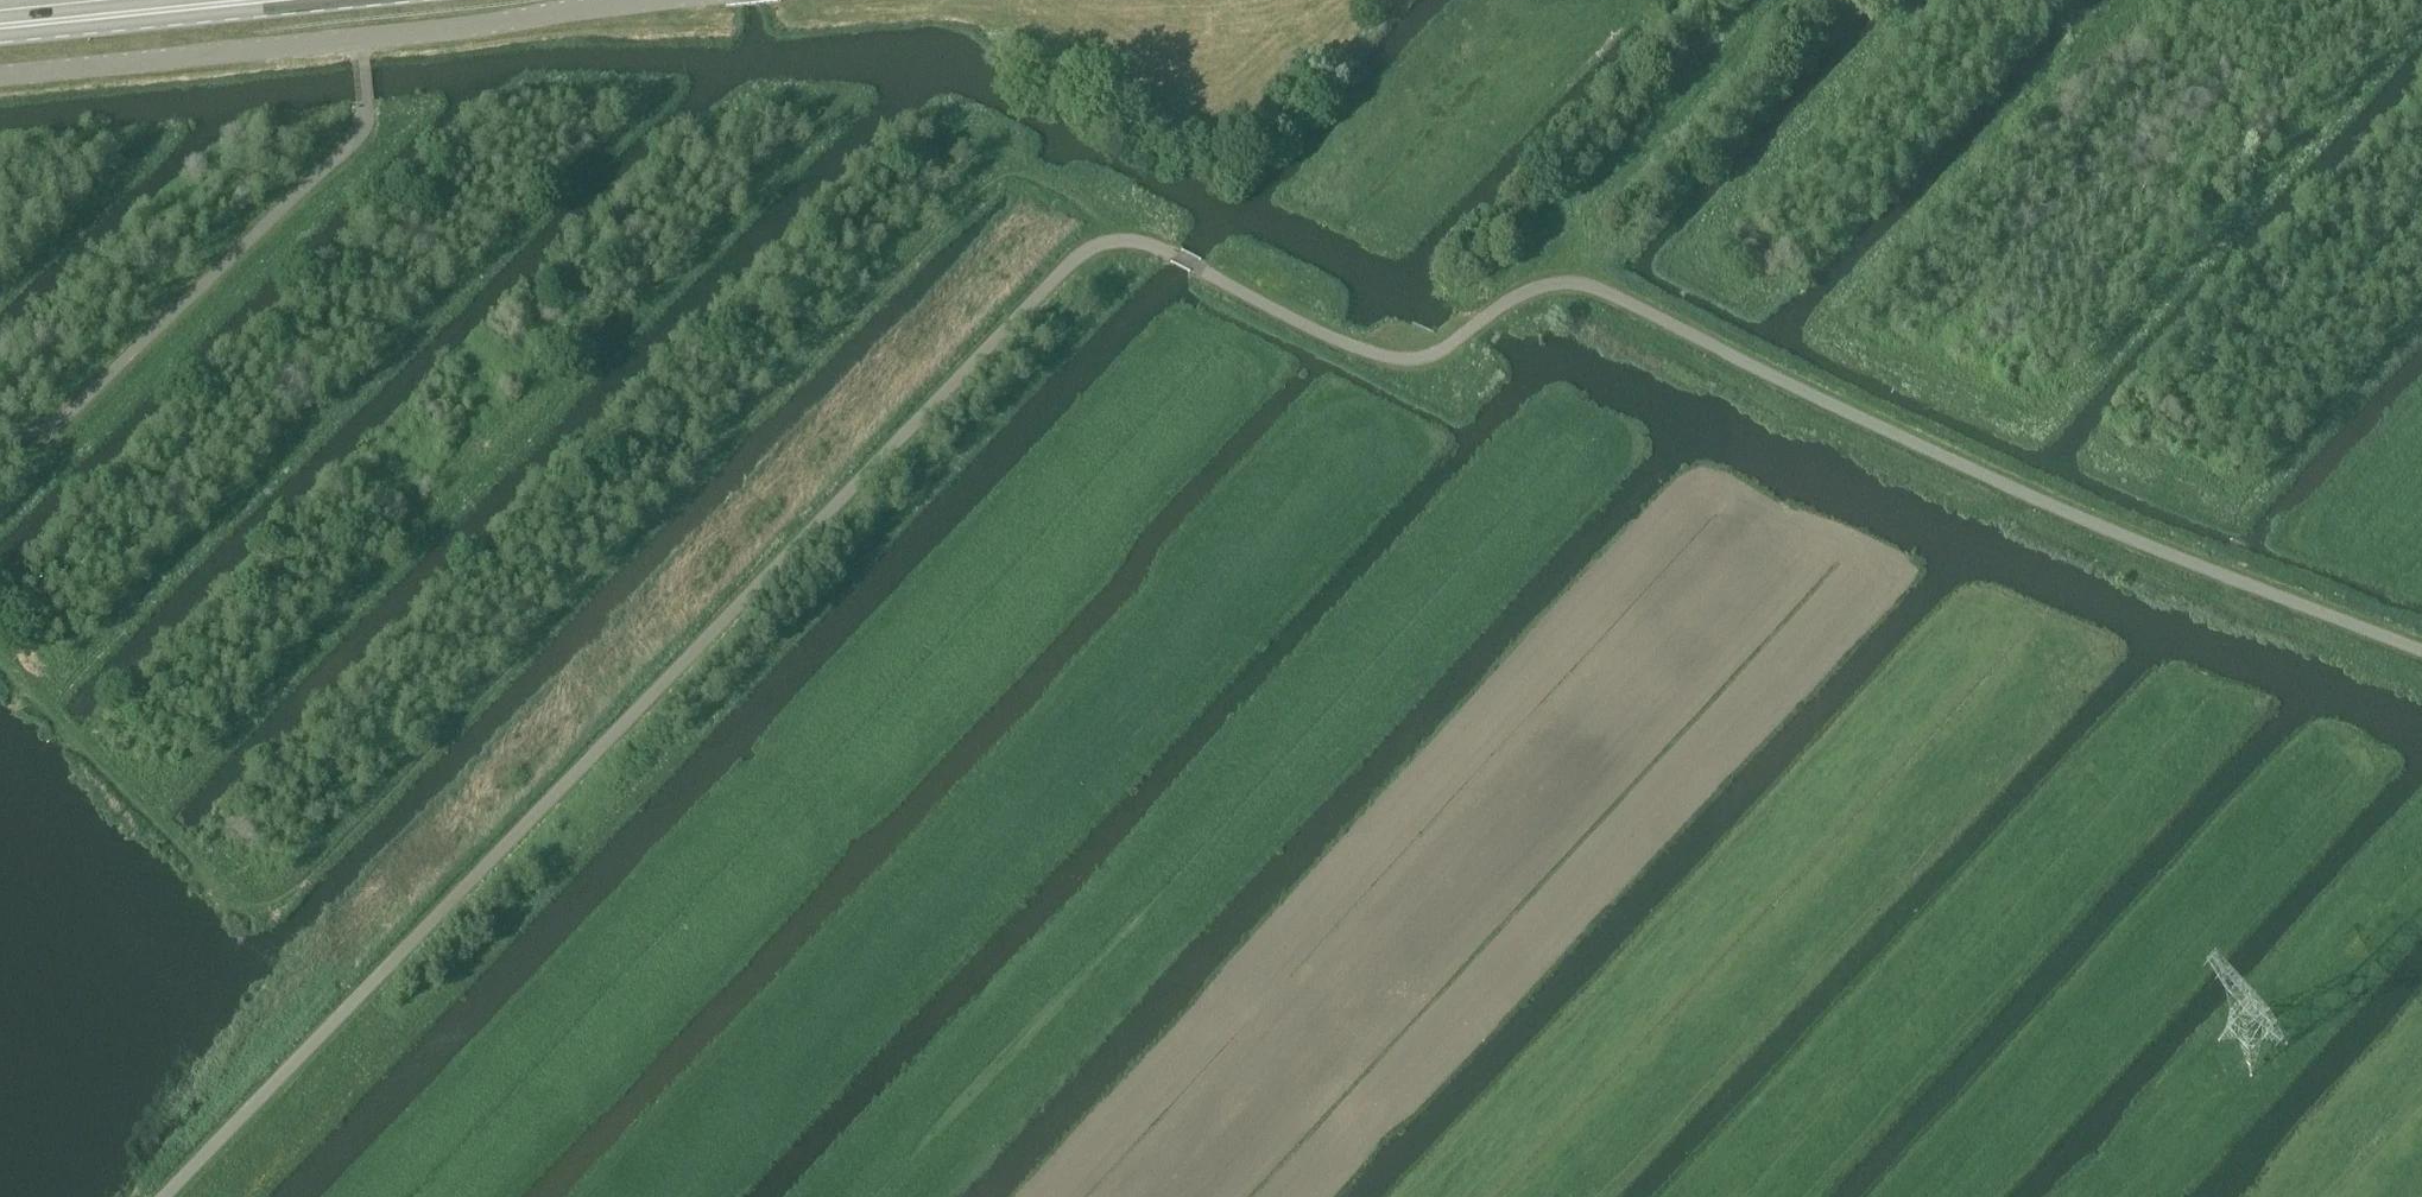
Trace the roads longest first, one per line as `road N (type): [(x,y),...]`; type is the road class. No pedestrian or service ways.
road 1 (unclassified): [(661,0),(358,41),(0,77)]
road 2 (primary): [(0,27),(283,0)]

